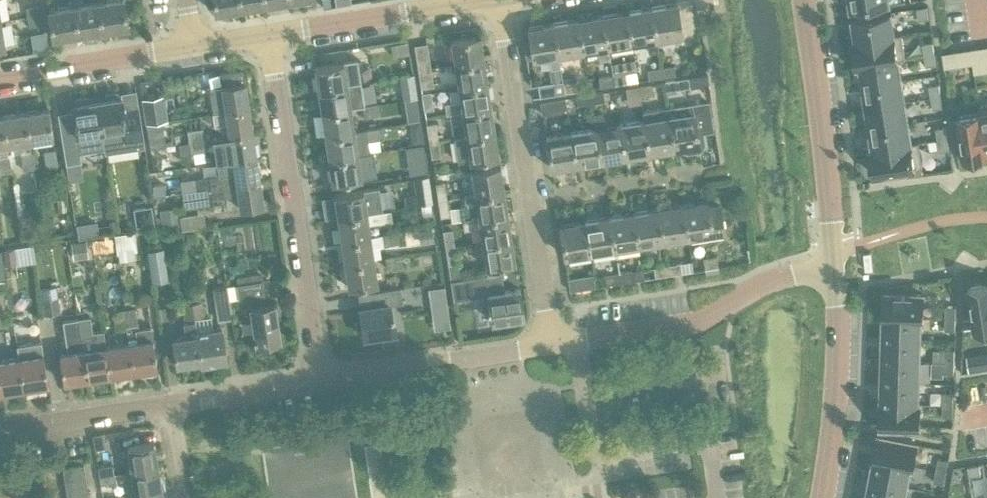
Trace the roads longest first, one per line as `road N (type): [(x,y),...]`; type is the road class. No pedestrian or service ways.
road 1 (residential): [(326,379),(269,35)]
road 2 (residential): [(549,344),(499,0)]
road 3 (residential): [(549,344),(698,322),(768,280),(833,267)]
road 4 (residential): [(833,267),(804,0)]
road 5 (residential): [(823,497),(839,369),(833,267)]
road 6 (residential): [(326,379),(549,344)]
road 7 (residential): [(0,81),(195,45)]
road 8 (residential): [(269,35),(459,5)]
road 9 (residential): [(162,406),(326,379)]
road 10 (residential): [(0,432),(162,406)]

